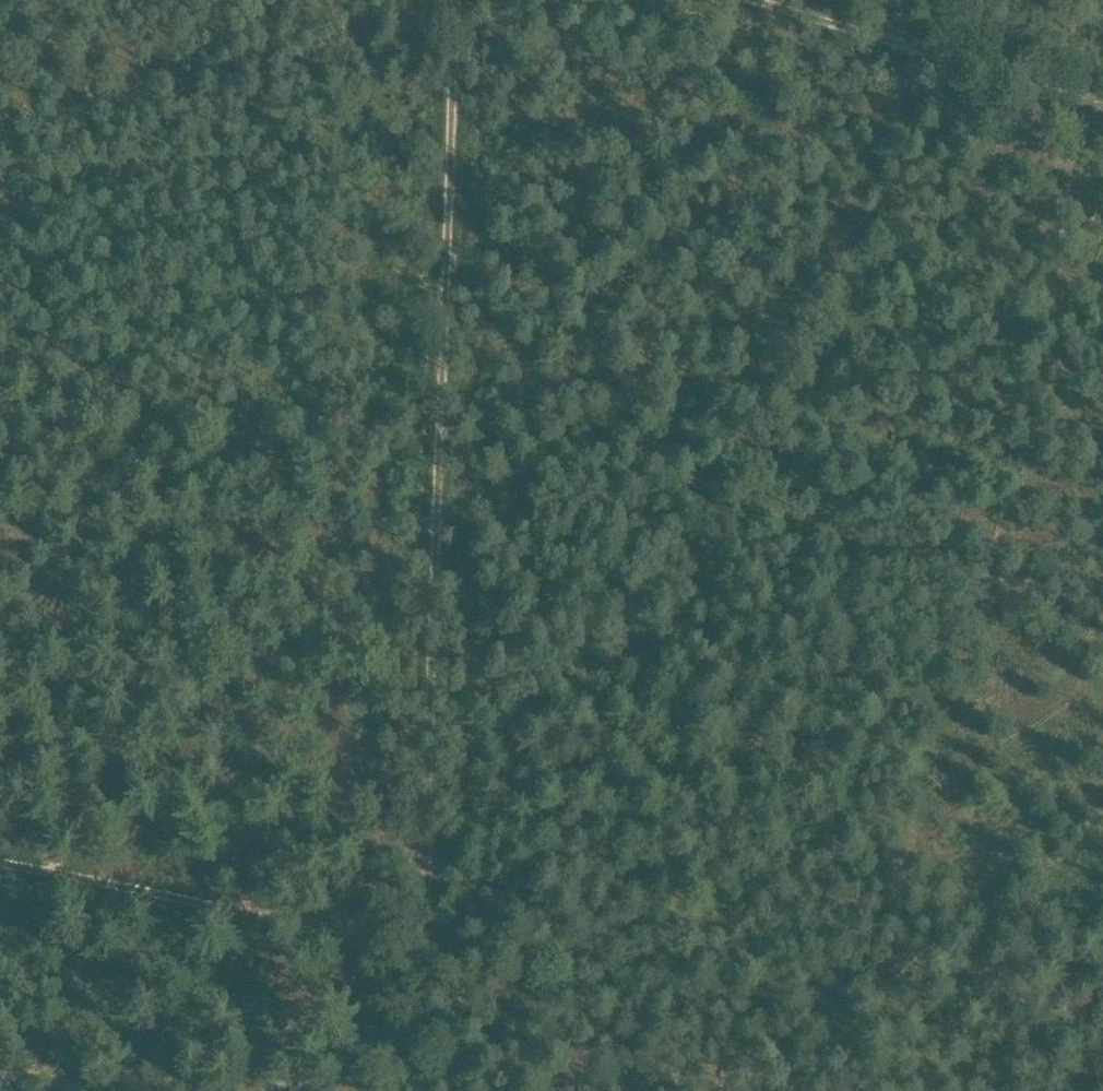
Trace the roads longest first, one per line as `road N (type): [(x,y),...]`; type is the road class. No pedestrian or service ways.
road 1 (track): [(469,0),(440,947)]
road 2 (track): [(440,947),(608,952),(994,897),(1102,902)]
road 3 (track): [(0,864),(440,947)]
road 4 (track): [(736,0),(1102,110)]

